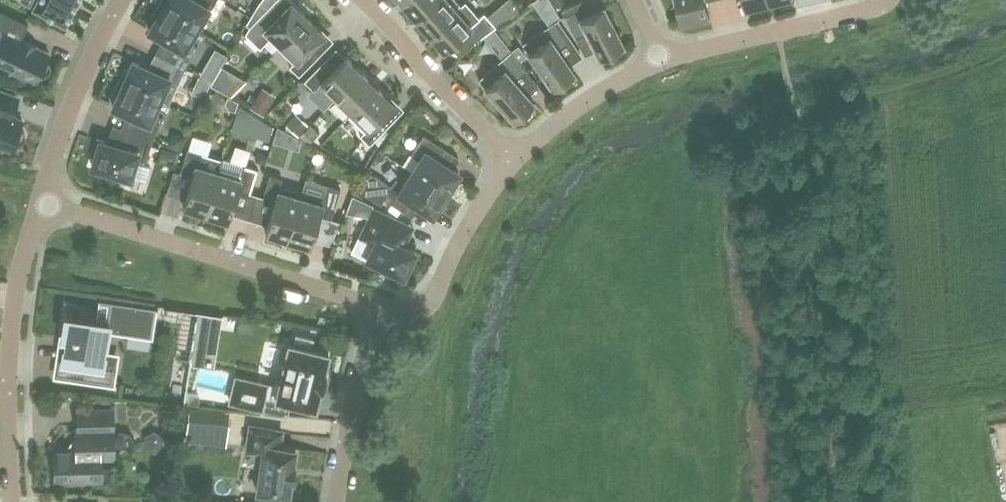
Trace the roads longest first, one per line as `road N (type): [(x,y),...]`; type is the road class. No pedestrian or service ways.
road 1 (residential): [(374,296),(41,202)]
road 2 (residential): [(7,501),(3,386),(15,295),(41,202)]
road 3 (residential): [(508,157),(351,0)]
road 4 (residential): [(41,202),(58,139),(122,0)]
road 5 (residential): [(508,157),(464,220),(427,297),(374,296)]
road 6 (residential): [(374,296),(338,501)]
road 7 (residential): [(661,55),(586,95),(508,157)]
road 8 (residential): [(781,31),(661,55)]

